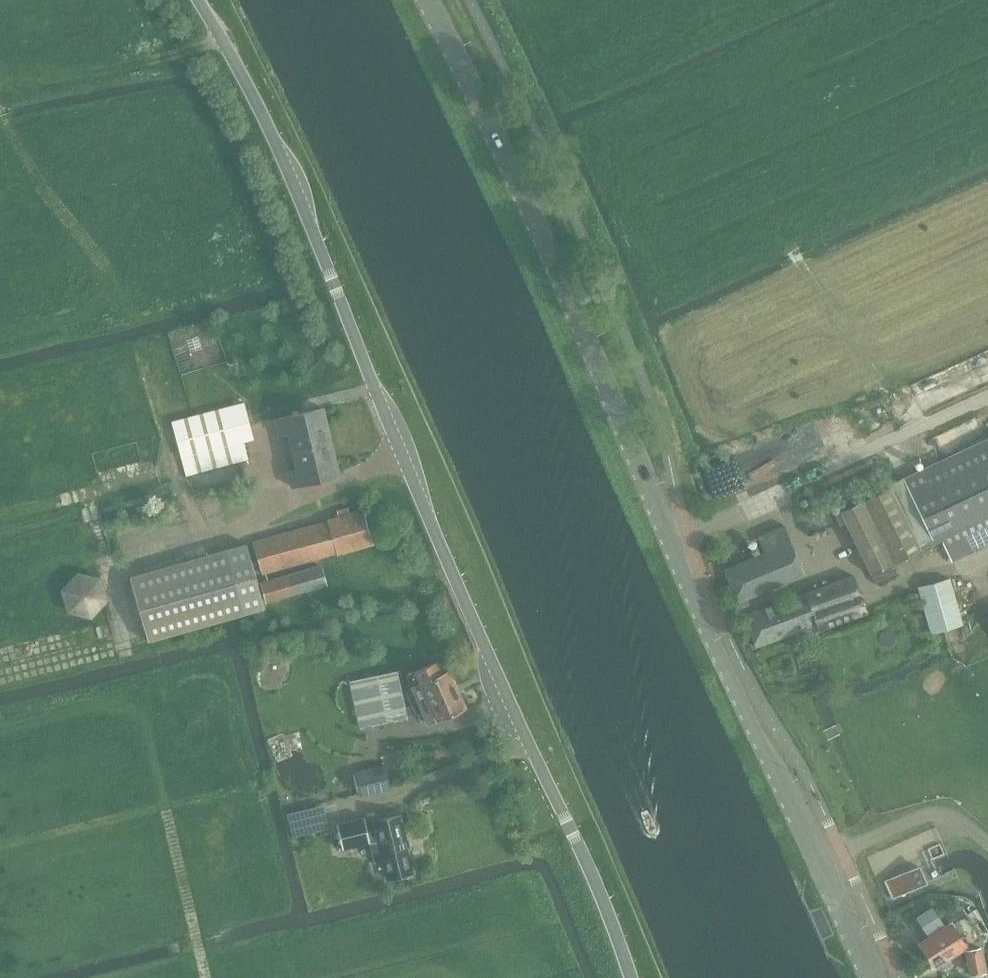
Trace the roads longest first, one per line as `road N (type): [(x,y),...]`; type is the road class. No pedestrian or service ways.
road 1 (tertiary): [(873,977),(696,611),(546,244),(427,0)]
road 2 (unclassified): [(629,977),(585,856),(432,525),(278,144),(198,0)]

